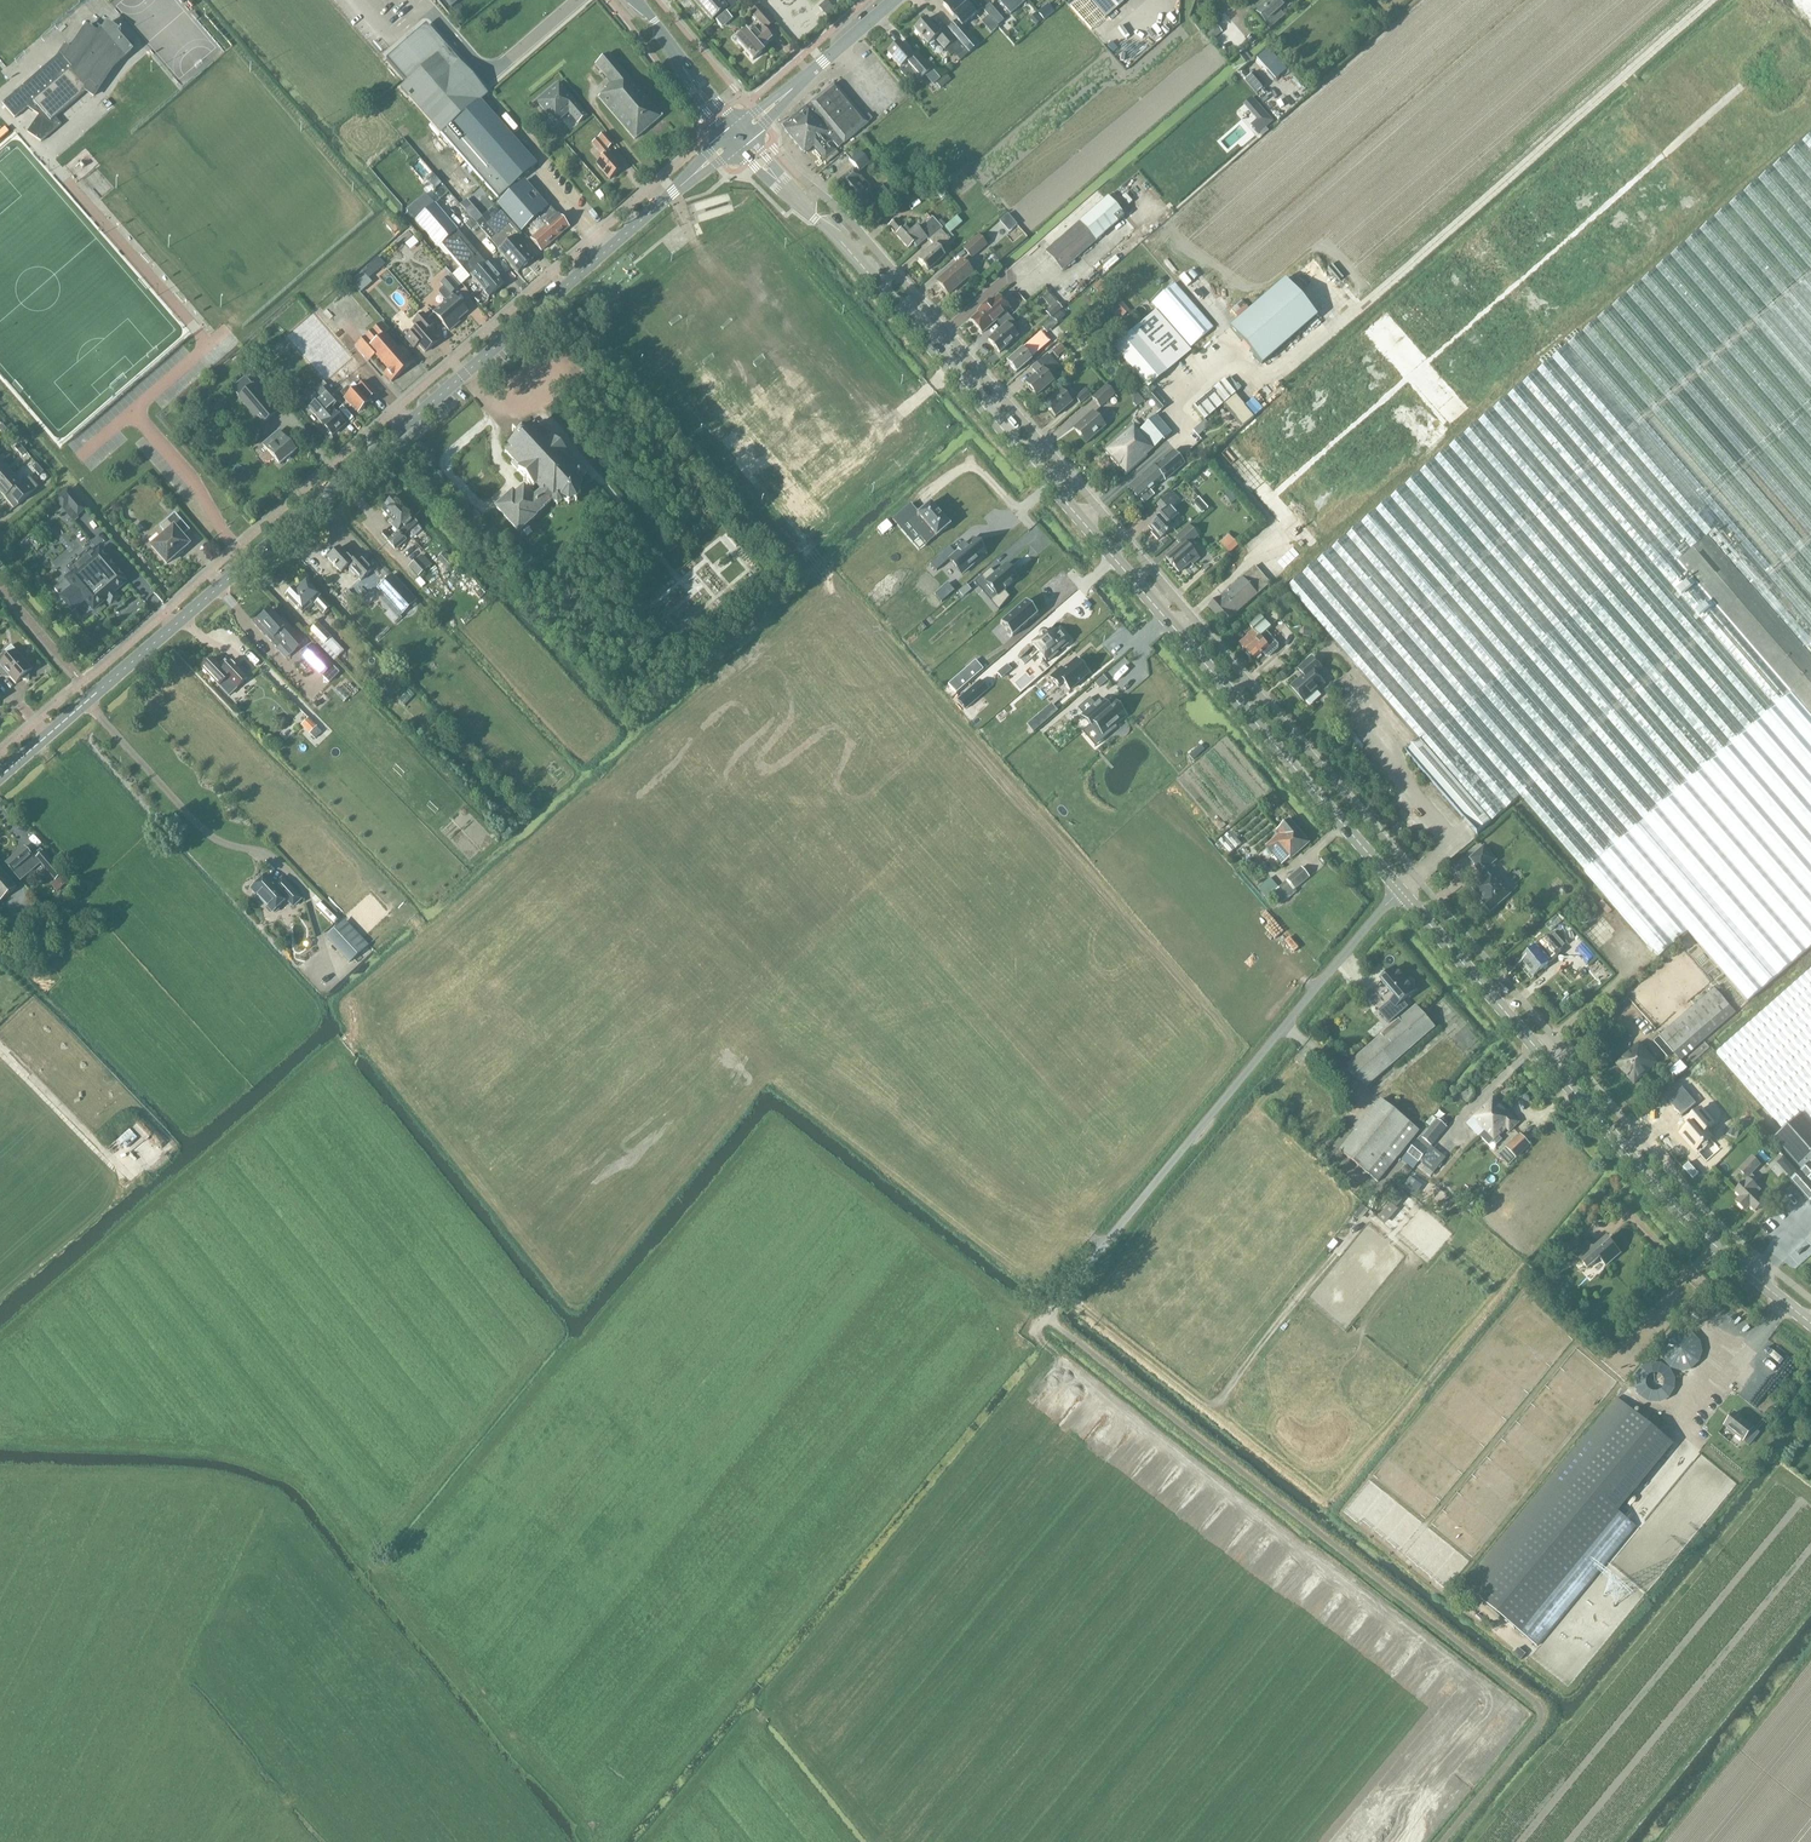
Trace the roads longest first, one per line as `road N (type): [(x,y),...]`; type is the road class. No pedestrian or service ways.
road 1 (tertiary): [(0,777),(674,193)]
road 2 (tertiary): [(1399,889),(815,218)]
road 3 (tertiary): [(1810,1324),(1679,1212),(1399,889)]
road 4 (unclassified): [(1044,1315),(1399,889)]

